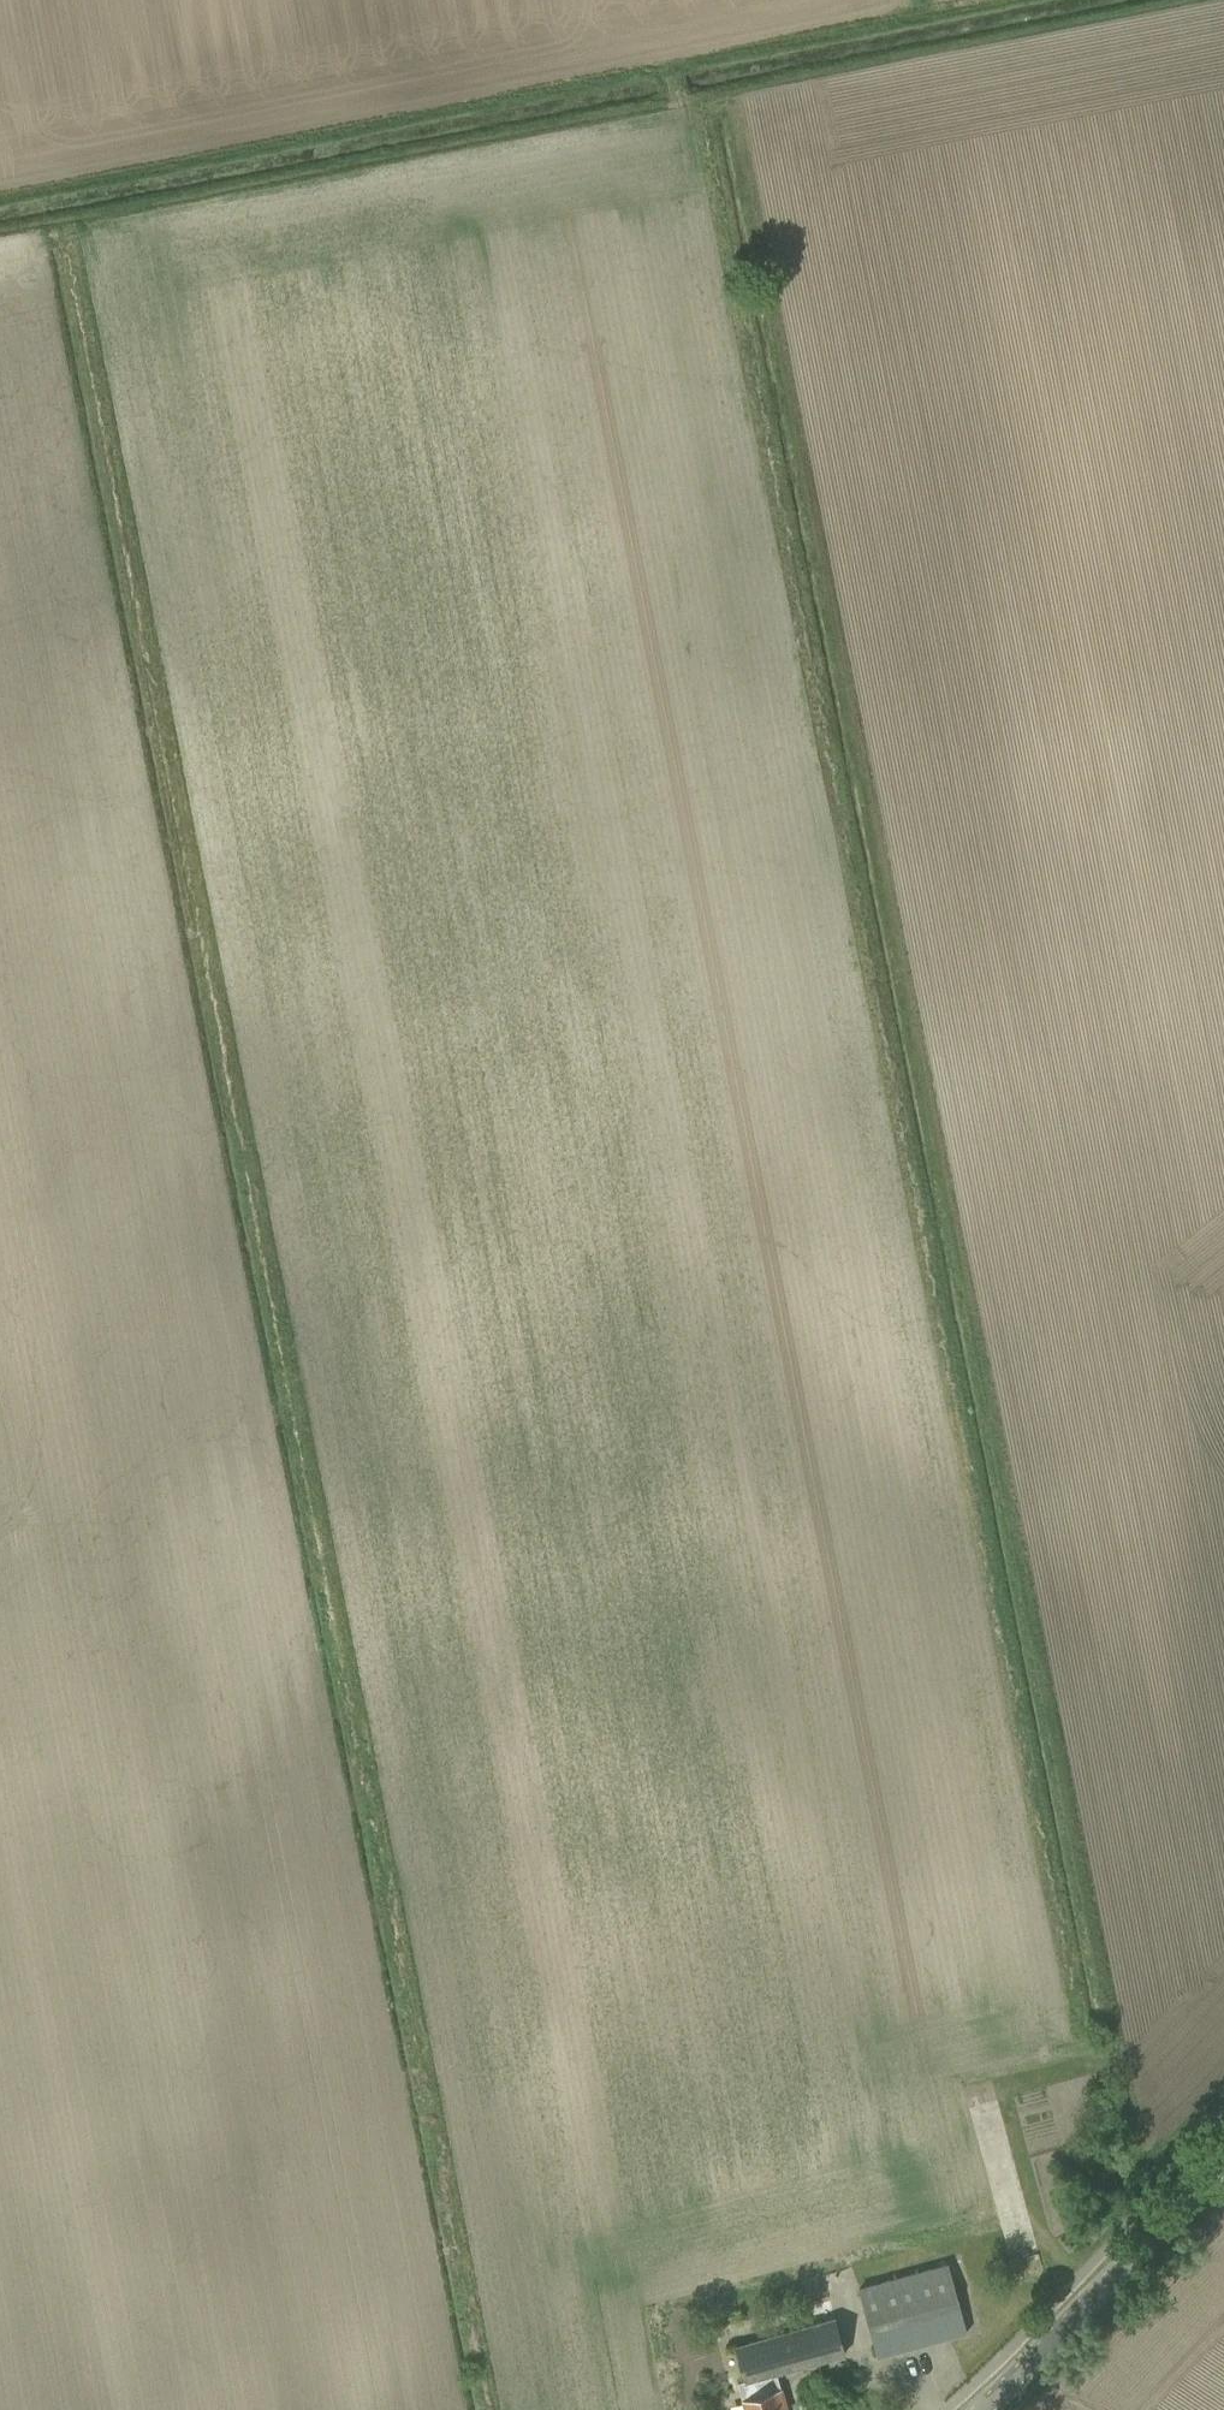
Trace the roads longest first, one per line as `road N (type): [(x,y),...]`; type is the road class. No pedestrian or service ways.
road 1 (tertiary): [(989,2409),(1223,2159)]

